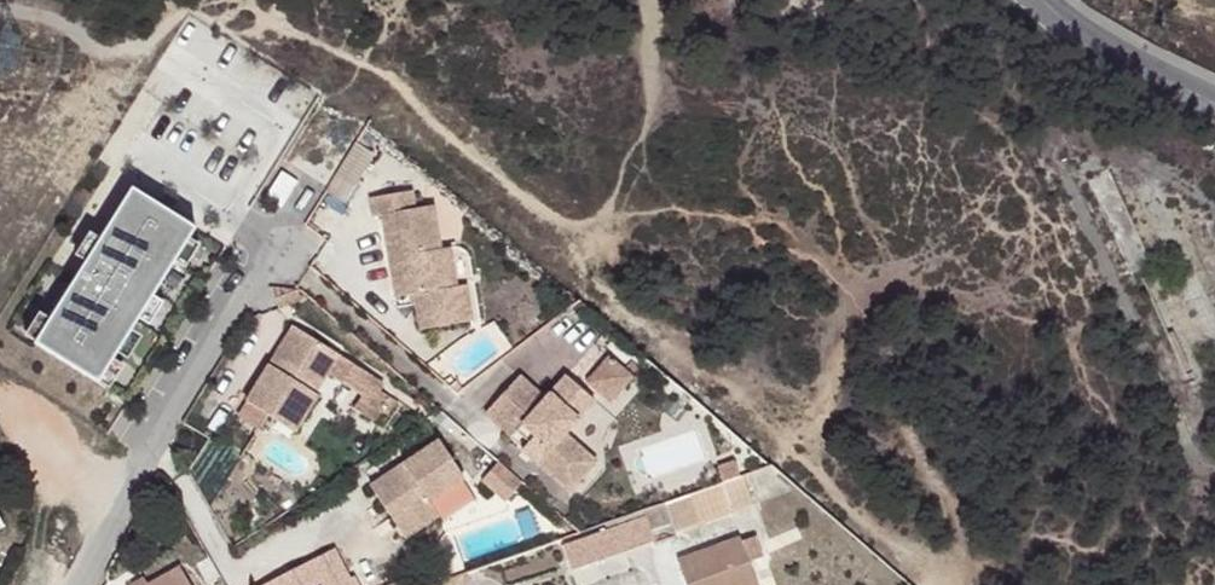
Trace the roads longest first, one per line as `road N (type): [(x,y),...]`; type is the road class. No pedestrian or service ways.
road 1 (residential): [(284,229),(111,496),(70,584)]
road 2 (tertiary): [(1063,0),(1214,93)]

